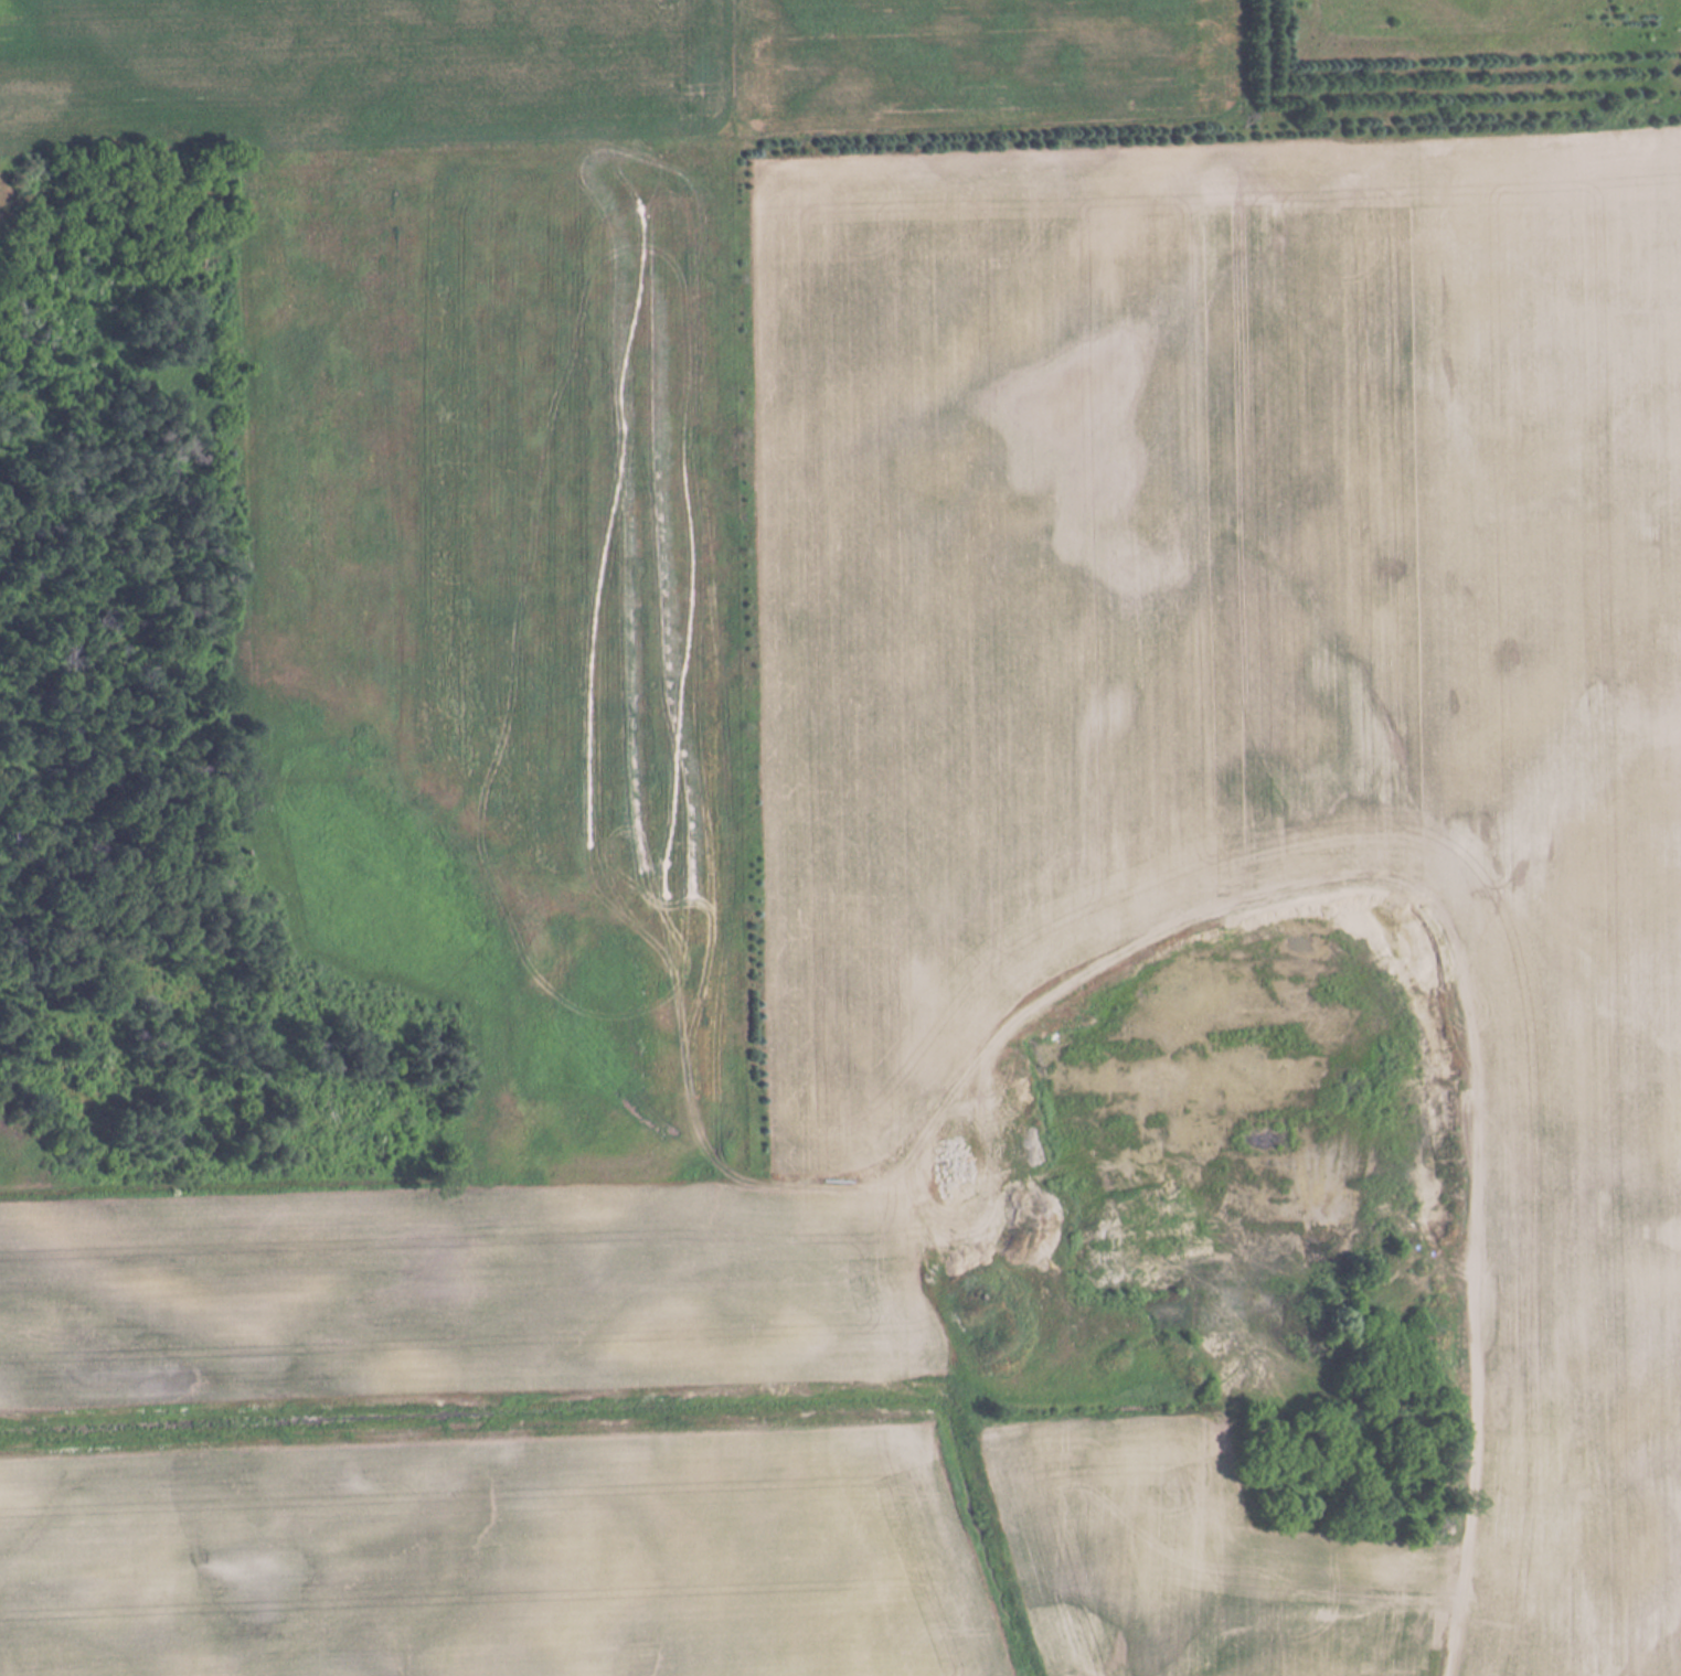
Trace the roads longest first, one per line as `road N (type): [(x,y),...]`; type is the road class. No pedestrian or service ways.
road 1 (residential): [(1453,1519),(1441,1675)]

